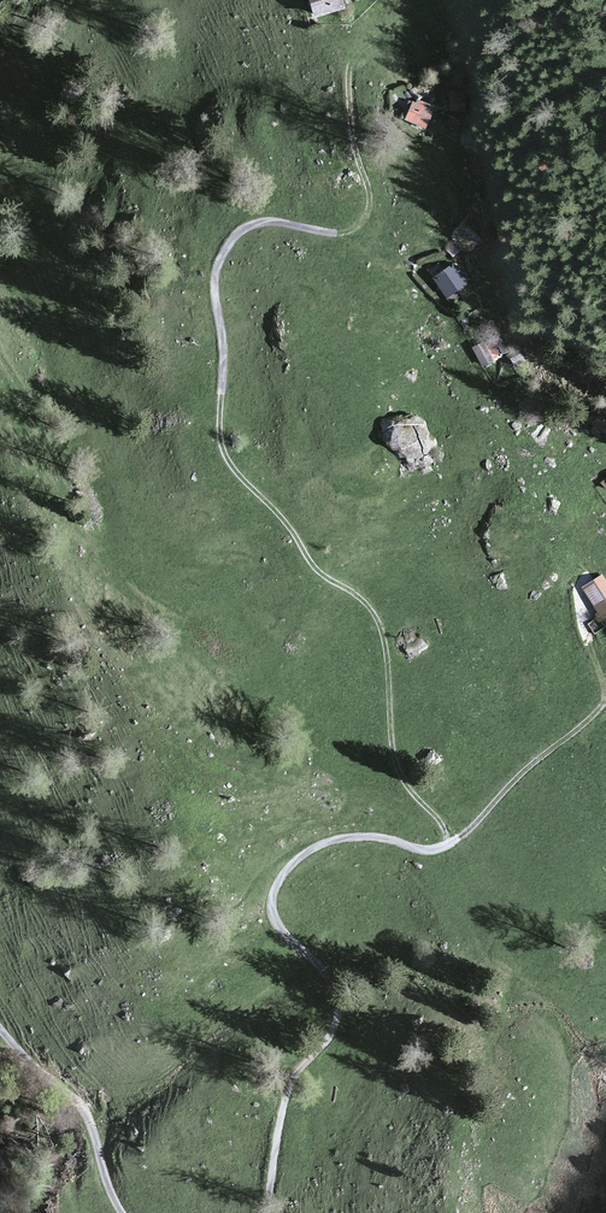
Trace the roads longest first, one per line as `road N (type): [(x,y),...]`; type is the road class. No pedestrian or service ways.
road 1 (track): [(412,0),(350,62),(366,219),(338,235),(259,225),(224,254),(215,286),(225,352),(221,432),(231,466),(294,536),(313,570),(378,621),(397,770),(448,845)]
road 2 (residential): [(459,838),(428,850),(379,838),(337,839),(300,857),(276,885),(275,922),(337,983),(341,1003),(331,1033),(289,1090),(267,1212)]
road 3 (track): [(590,649),(604,687),(600,711),(459,838)]
road 4 (unclassified): [(0,1029),(80,1105),(121,1212)]

